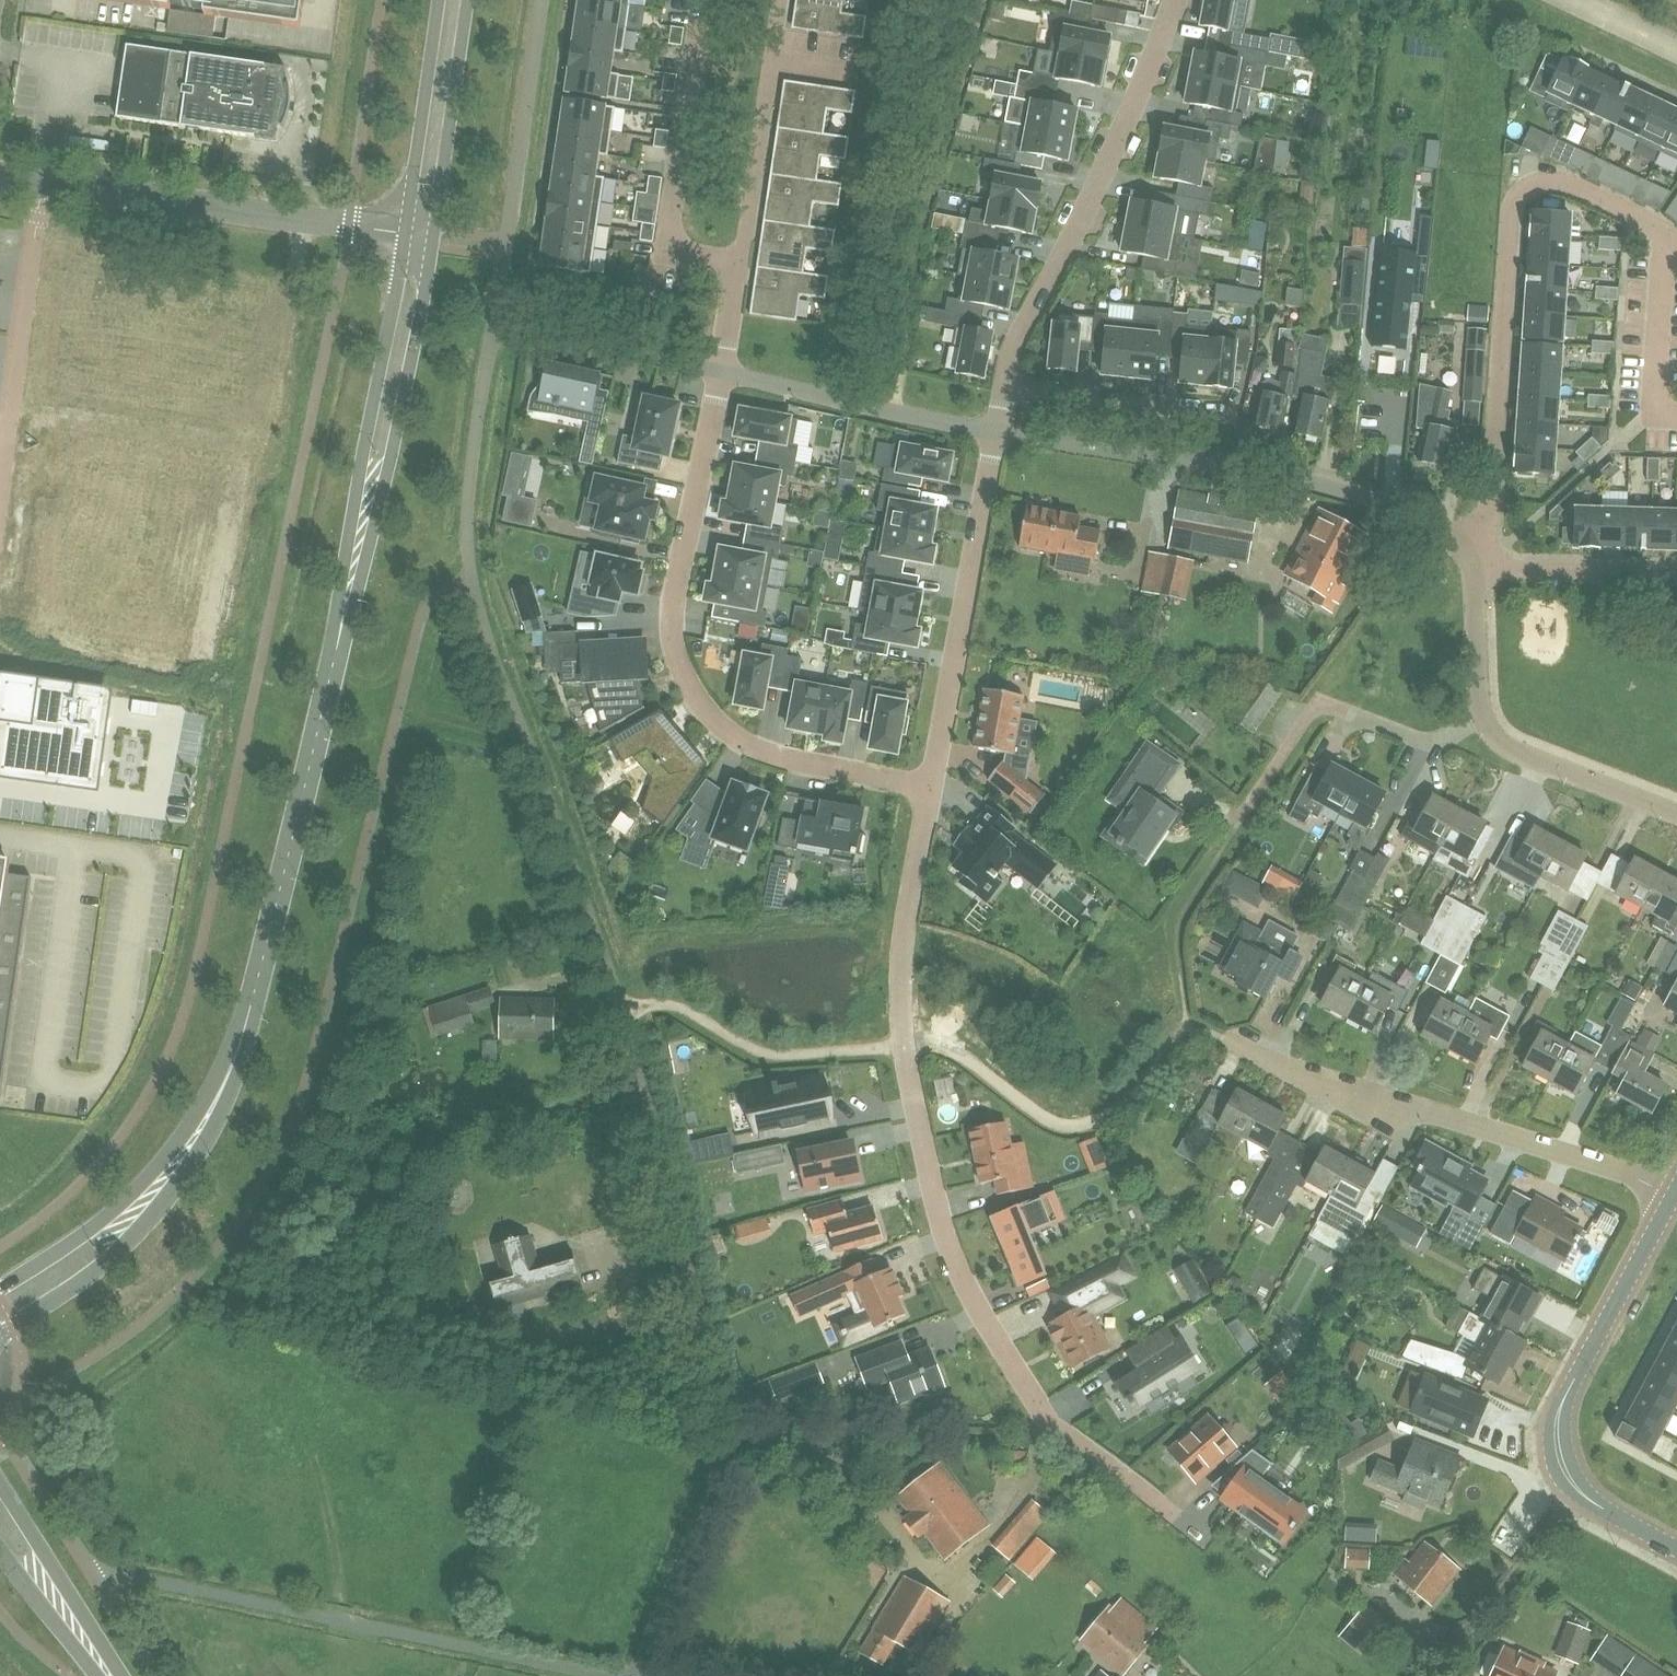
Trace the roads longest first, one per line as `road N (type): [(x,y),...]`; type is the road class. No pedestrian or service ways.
road 1 (residential): [(636,1675),(719,1463),(722,1411),(622,1011),(488,639),(468,557),(467,502),(541,0)]
road 2 (residential): [(1197,1531),(1058,1427),(972,1290),(941,1218),(903,1047),(900,979),(930,786)]
road 3 (residential): [(722,372),(673,613),(677,650),(693,687),(705,709),(743,740),(799,762),(930,786)]
road 4 (residential): [(1475,569),(1490,515),(1515,201),(1543,184),(1564,184),(1662,231)]
road 5 (unclassified): [(614,1675),(143,1578),(94,1578)]
road 6 (residential): [(1676,1189),(1403,1102),(1324,1087),(1233,1041)]
road 7 (tertiary): [(1676,1548),(1579,1491),(1563,1474),(1556,1429),(1561,1404),(1676,1189)]
road 8 (tertiary): [(336,652),(373,531),(434,236)]
road 9 (tertiary): [(336,652),(233,1064)]
road 10 (tertiary): [(405,233),(336,652)]
road 11 (residential): [(1006,387),(1014,349),(1108,163),(1177,0)]
road 12 (unclassified): [(405,233),(0,176)]
road 13 (residential): [(930,786),(1006,387)]
road 14 (tertiary): [(0,1334),(101,1267),(151,1219),(225,1107),(233,1064)]
road 15 (residential): [(1676,812),(1522,751),(1497,733),(1482,694),(1475,569)]
road 16 (tertiary): [(233,1064),(125,1200),(0,1286)]
road 17 (residential): [(740,265),(780,0)]
road 18 (residential): [(702,0),(669,226),(688,256)]
road 19 (tertiary): [(434,236),(468,0)]
road 20 (tertiary): [(439,0),(405,233)]
road 21 (primary): [(123,1675),(0,1481)]
road 22 (residential): [(1006,387),(1231,412)]
road 23 (residential): [(1676,575),(1475,569)]
road 24 (residential): [(1662,231),(1654,391),(1662,413),(1676,416)]
road 25 (primary): [(0,1549),(98,1675)]

